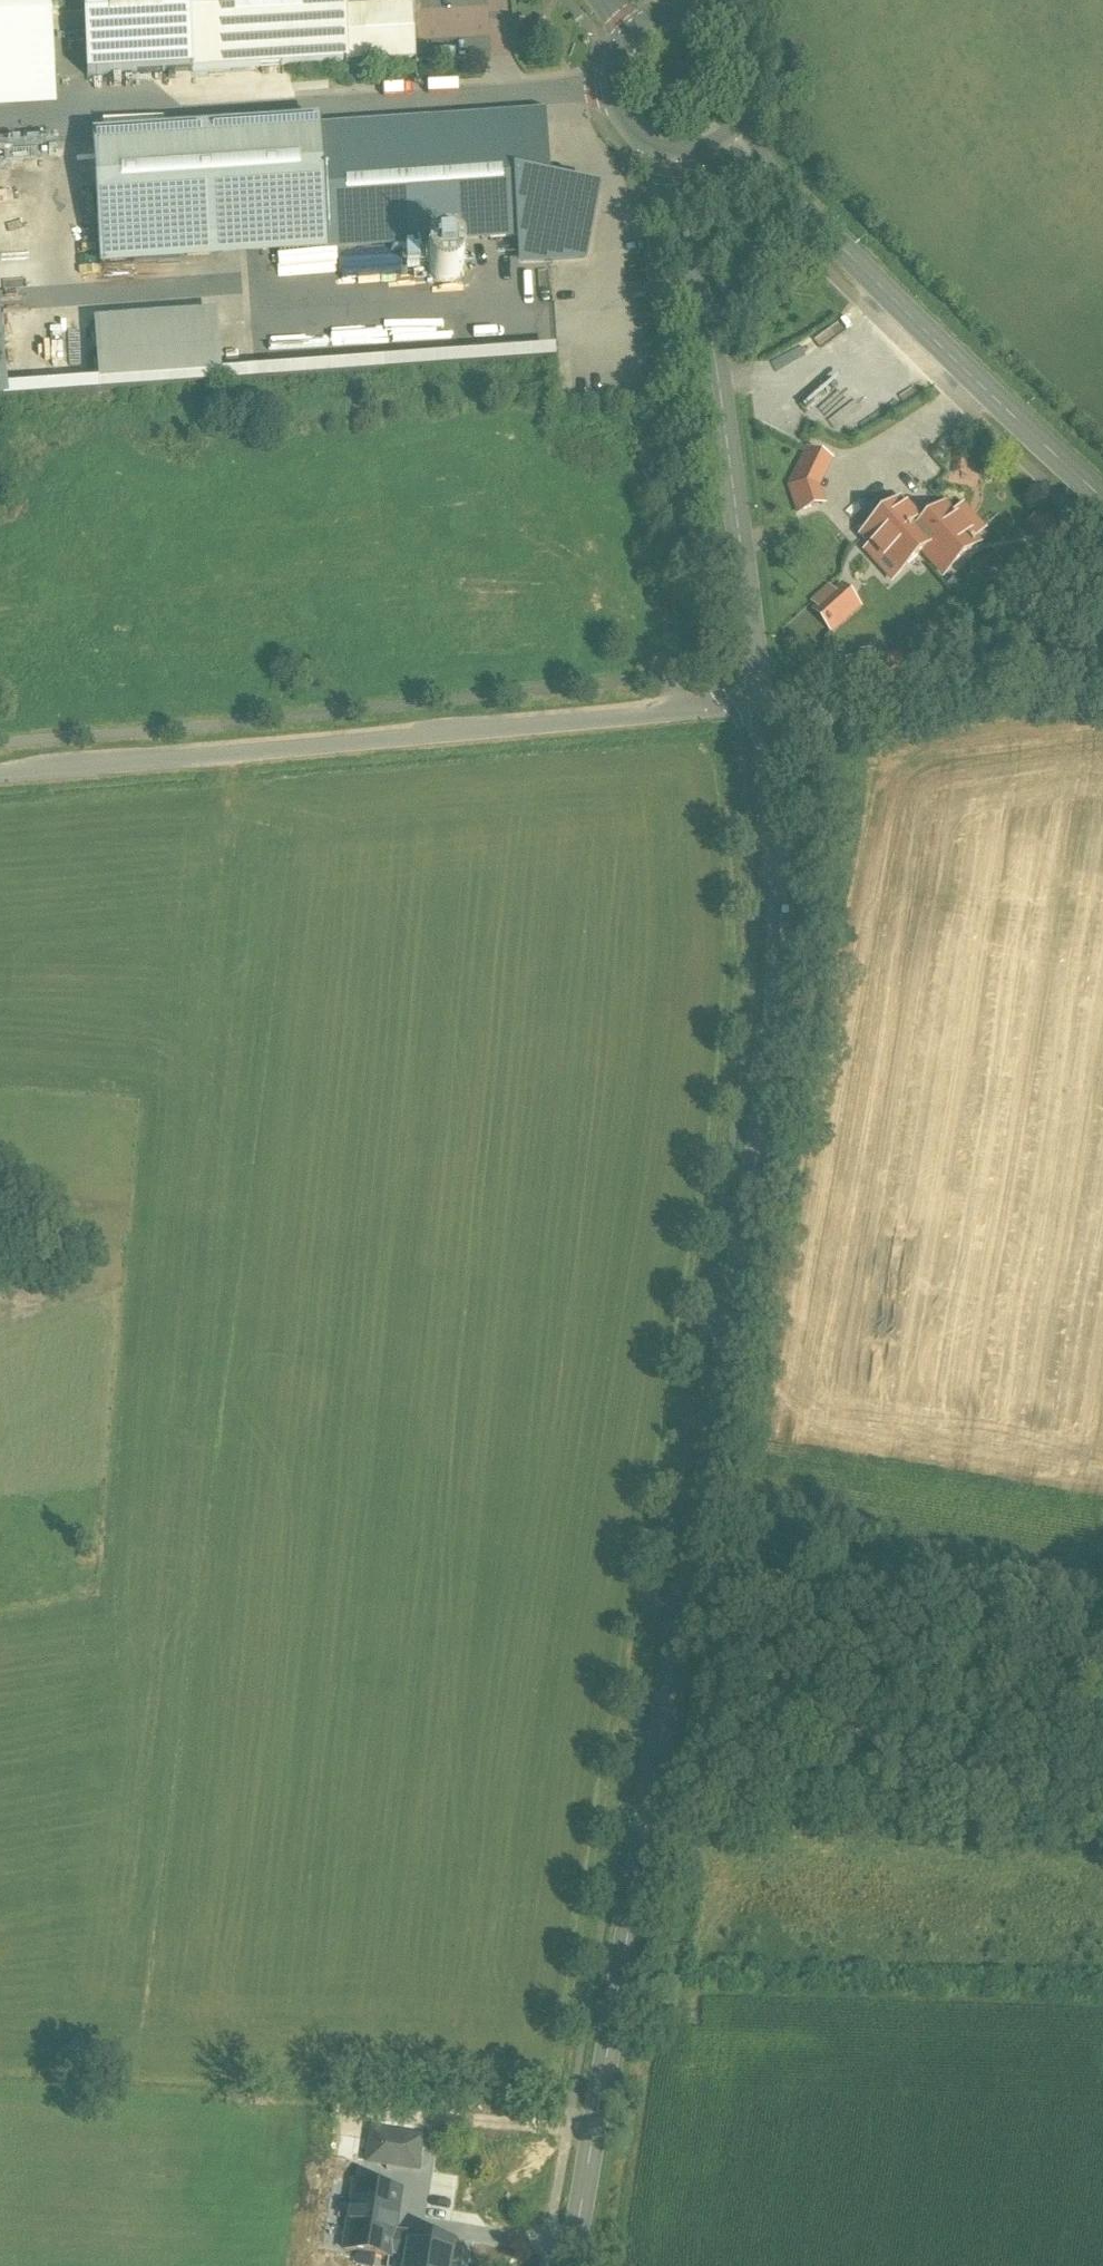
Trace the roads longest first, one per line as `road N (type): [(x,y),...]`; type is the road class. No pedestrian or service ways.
road 1 (tertiary): [(765,709),(781,931),(769,1101),(576,2265)]
road 2 (residential): [(0,775),(765,709)]
road 3 (tertiary): [(666,154),(723,389),(765,709)]
road 4 (tertiary): [(1102,497),(730,137)]
road 5 (tertiary): [(730,137),(751,99),(746,57),(717,26),(683,17)]
road 6 (tertiary): [(636,35),(615,71),(618,113),(646,146),(666,154)]

